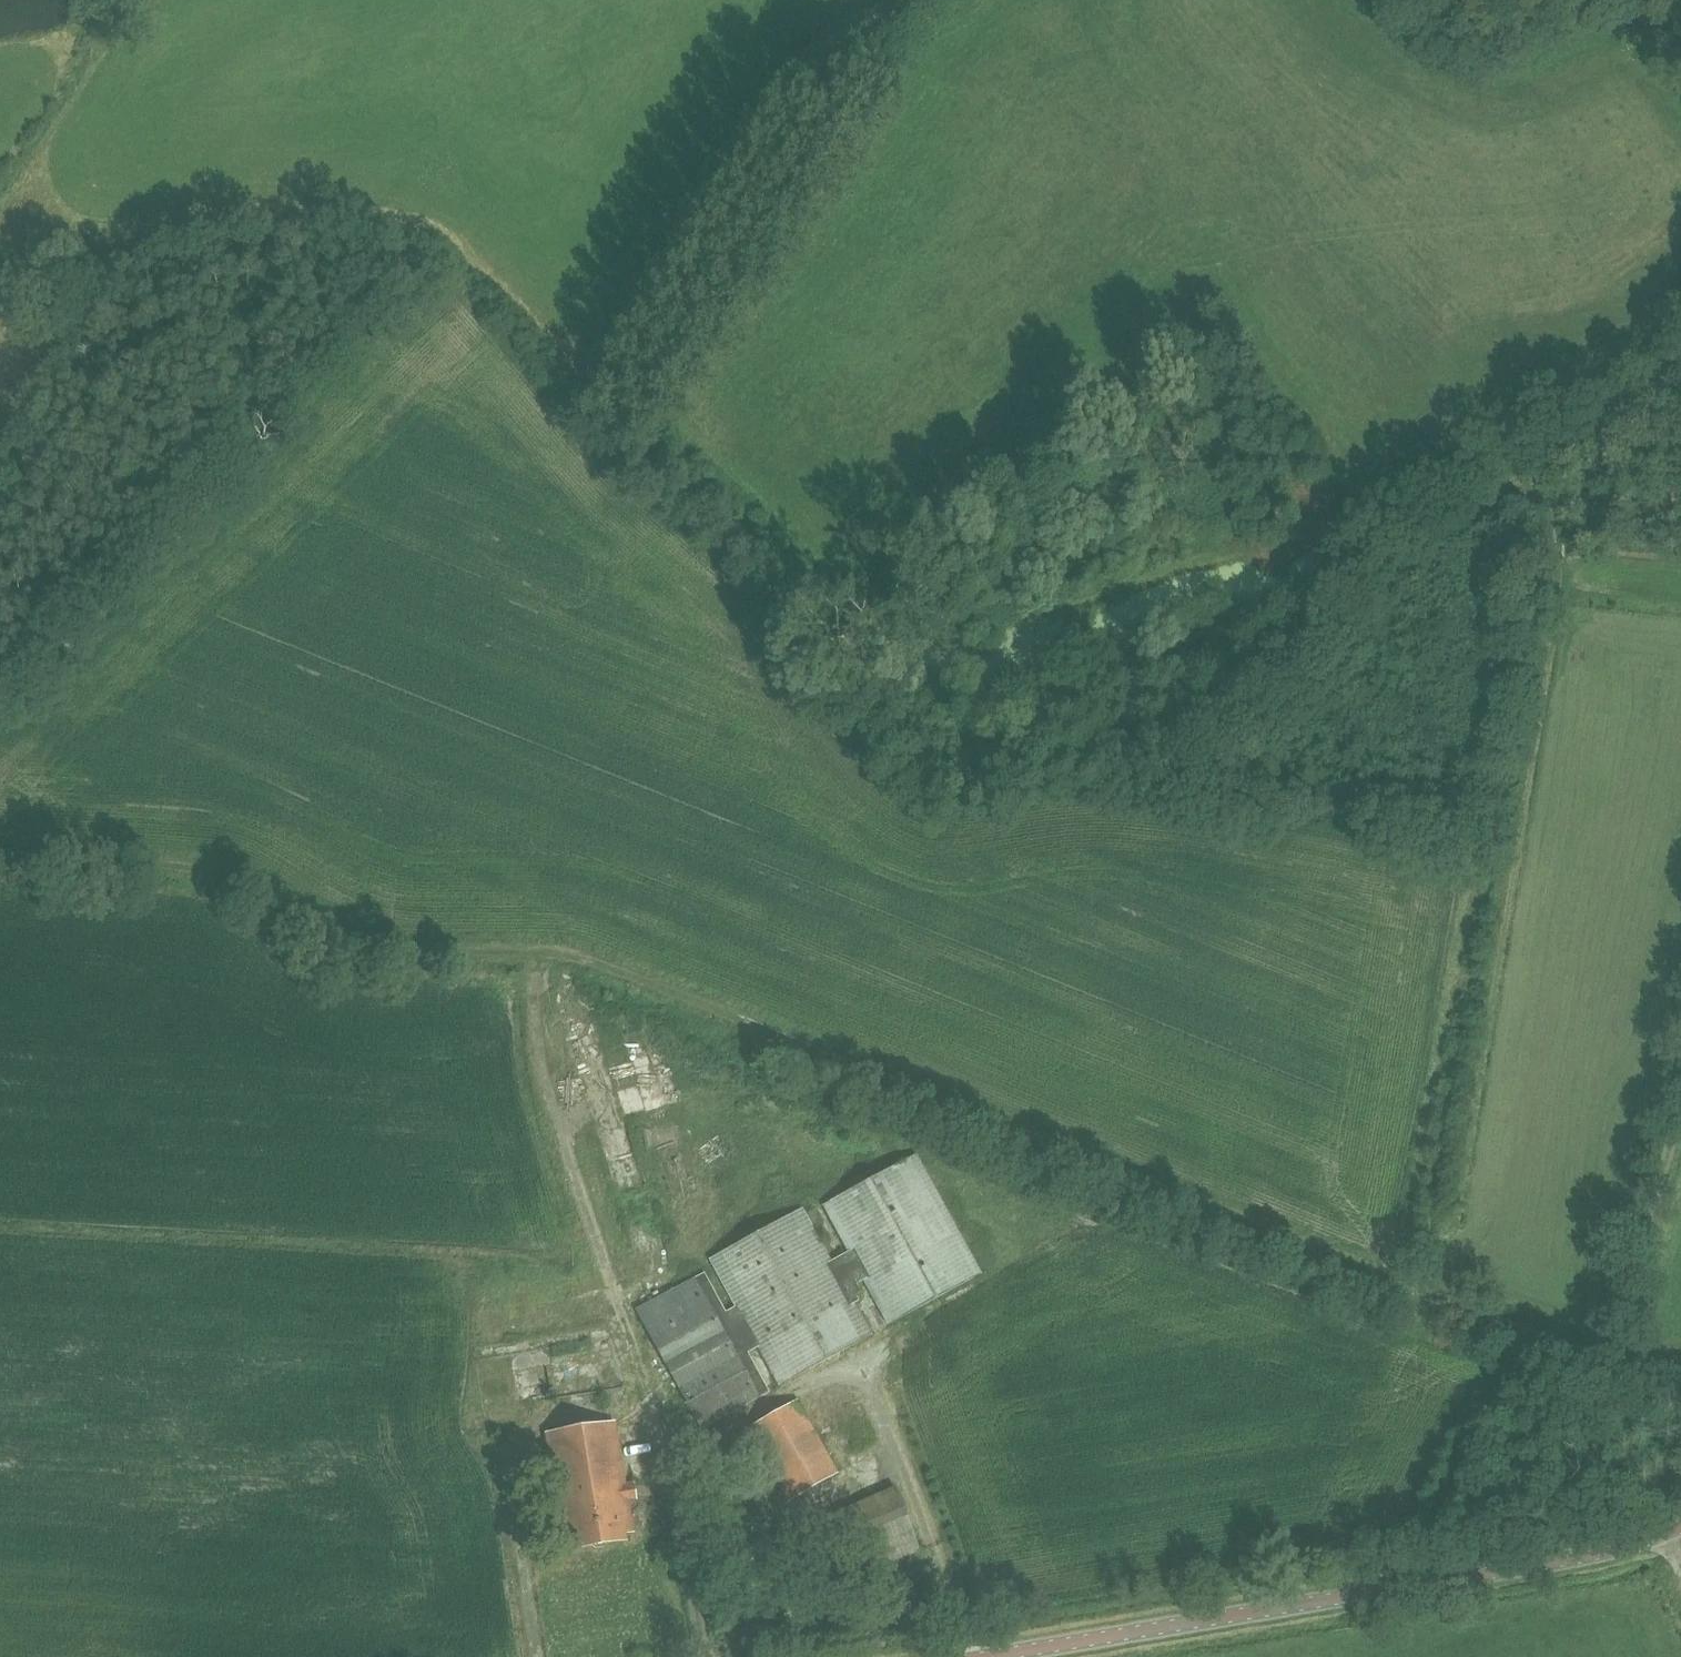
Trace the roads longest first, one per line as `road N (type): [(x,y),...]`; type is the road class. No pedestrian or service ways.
road 1 (track): [(0,858),(201,873),(385,953),(567,956),(1614,1358)]
road 2 (unclassified): [(1010,1656),(1574,1564),(1680,1528)]
road 3 (track): [(546,956),(530,1017),(553,1119),(651,1419)]

